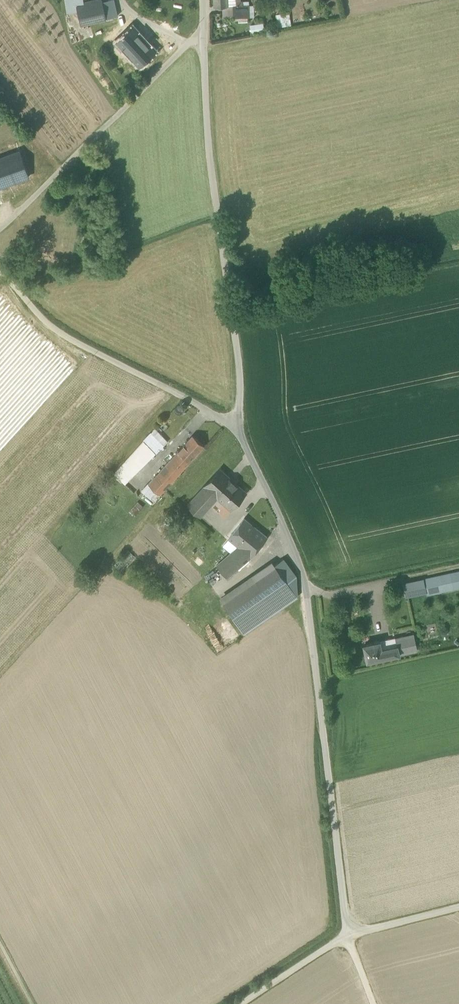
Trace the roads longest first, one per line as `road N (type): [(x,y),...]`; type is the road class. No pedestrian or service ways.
road 1 (unclassified): [(347,934),(306,581),(241,424)]
road 2 (unclassified): [(241,424),(208,147),(205,33)]
road 3 (unclassified): [(241,424),(67,338),(0,270)]
road 4 (unclassified): [(205,33),(0,229)]
road 5 (unclassified): [(347,934),(242,1003)]

